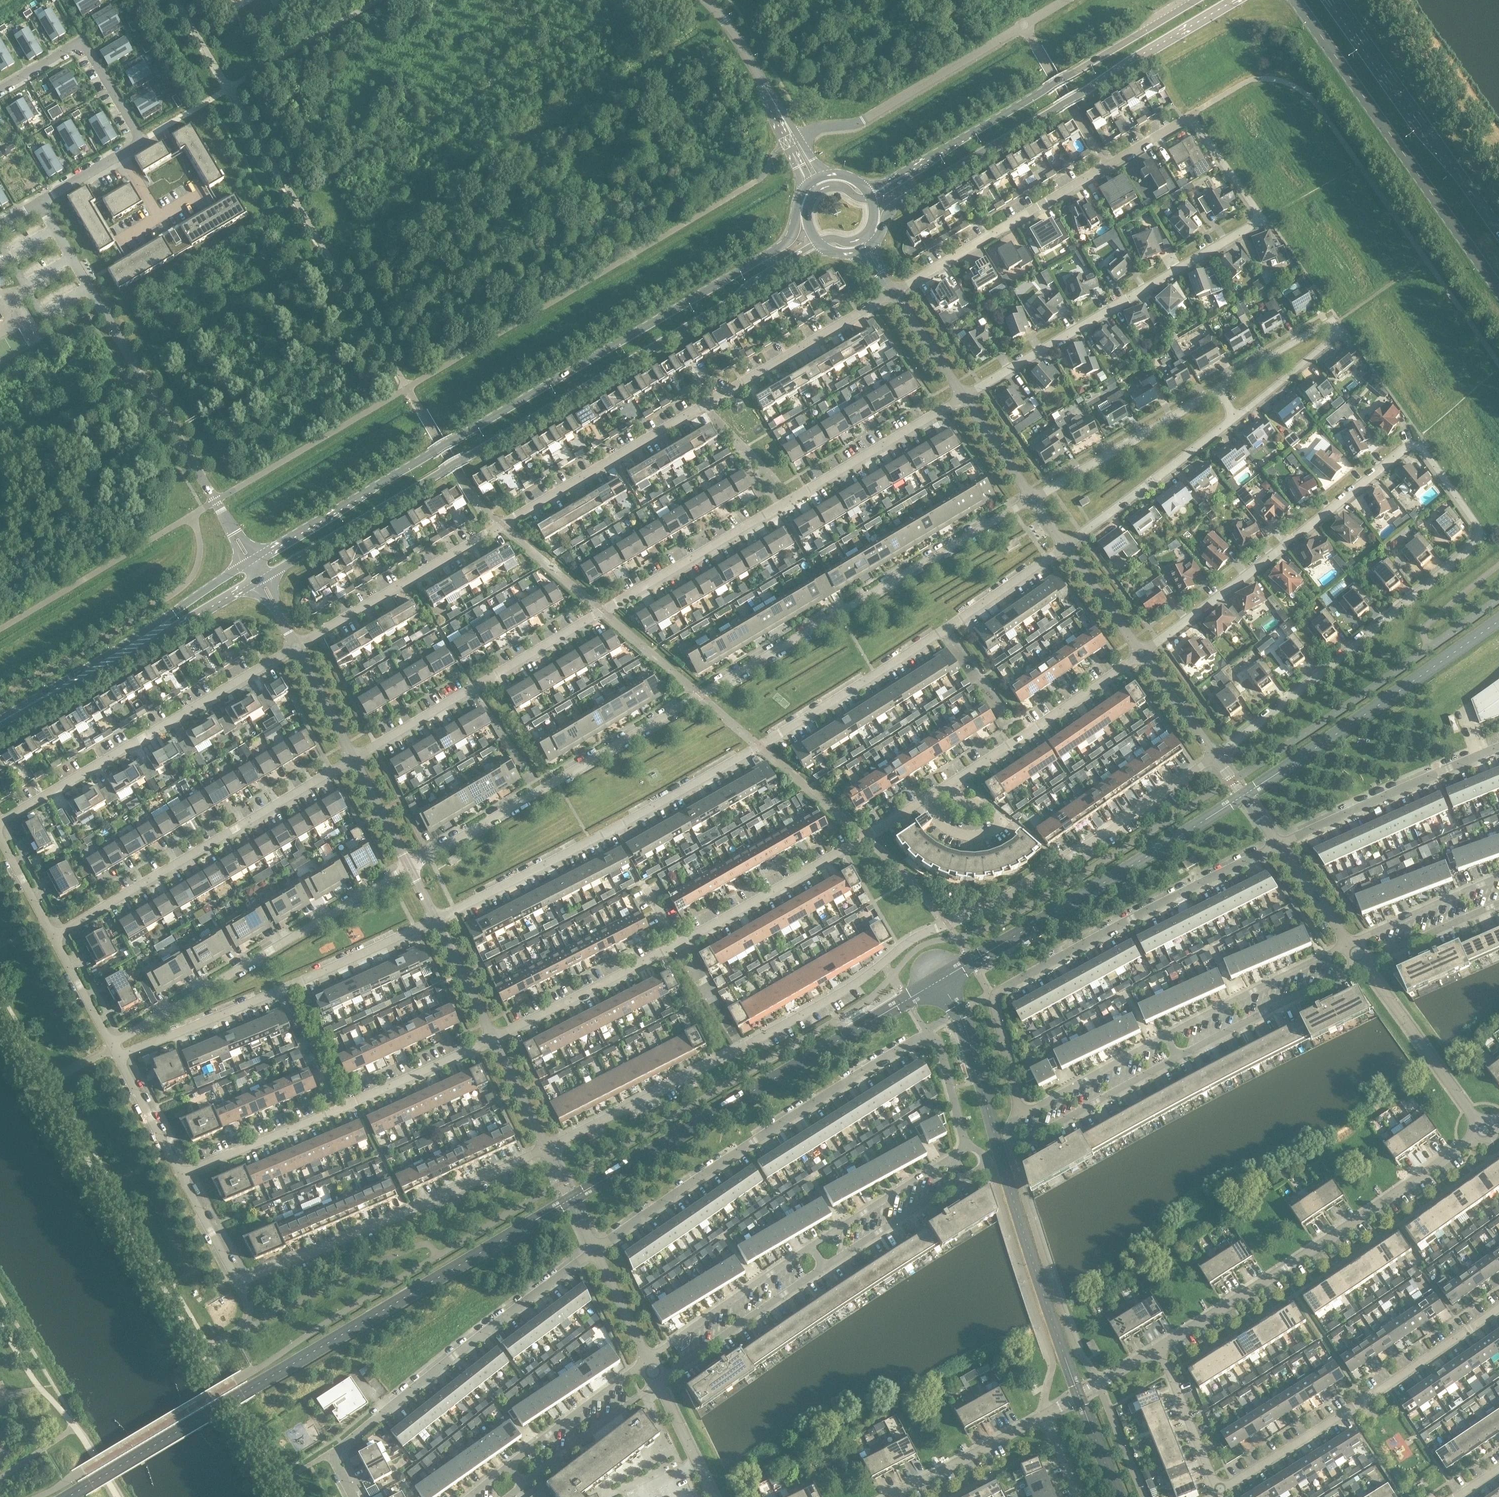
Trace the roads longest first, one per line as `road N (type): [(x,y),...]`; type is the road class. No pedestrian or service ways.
road 1 (residential): [(546,1148),(845,991),(917,938),(981,911),(1216,756)]
road 2 (residential): [(493,1037),(681,944),(866,836),(1142,655)]
road 3 (residential): [(437,922),(760,745),(1066,545)]
road 4 (residential): [(409,867),(1032,498)]
road 5 (residential): [(352,760),(965,396)]
road 6 (residential): [(295,646),(893,293)]
road 7 (secondary): [(803,190),(784,245),(272,551)]
road 8 (secondary): [(283,568),(780,269)]
road 9 (residential): [(181,1174),(241,1281),(546,1148)]
road 10 (residential): [(1020,1112),(994,996),(1276,843)]
road 11 (secondary): [(872,243),(897,204),(1233,0)]
road 12 (residential): [(965,396),(1264,220),(1225,165)]
road 13 (residential): [(893,293),(1190,116),(1225,165)]
road 14 (residential): [(1142,655),(1416,443),(1451,488)]
road 15 (residential): [(1216,756),(1479,541),(1481,529),(1451,488)]
road 16 (residential): [(1483,1129),(1157,1357)]
road 17 (residential): [(595,1250),(927,1037)]
road 18 (residential): [(355,1496),(334,1461),(341,1447),(595,1250)]
road 19 (unclassified): [(226,520),(38,201)]
road 20 (trunk): [(1295,0),(1498,287)]
road 21 (residential): [(53,936),(352,760)]
road 22 (residential): [(113,1046),(409,867)]
road 23 (residential): [(119,1058),(437,922)]
road 24 (residential): [(0,825),(295,646)]
road 25 (residential): [(181,1174),(493,1037)]
road 26 (residential): [(1219,1491),(1498,1307)]
road 27 (secondary): [(1197,0),(912,170)]
road 28 (unclassified): [(38,201),(139,139),(82,41),(0,90)]
road 29 (unclassified): [(799,138),(860,122),(1067,0)]
road 30 (trunk): [(1498,231),(1335,0)]
road 31 (residential): [(1276,843),(1498,753)]
road 32 (residential): [(825,1267),(979,1169),(984,1156),(964,1146)]
road 33 (residential): [(1032,498),(1215,390)]
road 34 (residential): [(1066,545),(1234,417)]
road 35 (residential): [(1178,1059),(1363,963)]
road 36 (residential): [(1348,942),(1165,1037)]
road 37 (unclassified): [(1483,1129),(1363,963)]
road 38 (residential): [(658,1384),(825,1267)]
road 39 (residential): [(813,1244),(648,1360)]
road 40 (secondary): [(0,722),(160,630)]
road 41 (residential): [(964,1146),(813,1244)]
road 42 (residential): [(648,1360),(509,1464)]
road 43 (residential): [(1026,1141),(1178,1059)]
road 44 (residential): [(522,1484),(658,1384)]
road 45 (residential): [(1044,1417),(895,1496)]
road 46 (residential): [(1498,876),(1348,942)]
road 47 (residential): [(1165,1037),(1020,1112)]
road 48 (residential): [(1363,963),(1498,902)]
road 49 (residential): [(1219,1491),(1157,1357)]
road 50 (residential): [(1234,417),(1333,341),(1337,325)]
road 51 (residential): [(1215,390),(1324,324),(1337,325)]
road 52 (residential): [(1142,655),(1066,545)]
road 53 (residential): [(119,1058),(181,1174)]
road 54 (residential): [(1157,1357),(1044,1417)]
road 55 (residential): [(493,1037),(437,922)]
road 56 (residential): [(352,760),(295,646)]
road 57 (residential): [(965,396),(893,293)]
road 58 (residential): [(53,936),(113,1046)]
road 59 (residential): [(1216,756),(1142,655)]
road 60 (unclassified): [(712,1496),(658,1384)]
road 61 (residential): [(546,1148),(493,1037)]
road 62 (unclassified): [(1348,942),(1276,843)]
road 63 (unclassified): [(648,1360),(595,1250)]
road 64 (residential): [(1032,498),(965,396)]
road 65 (residential): [(409,867),(352,760)]

